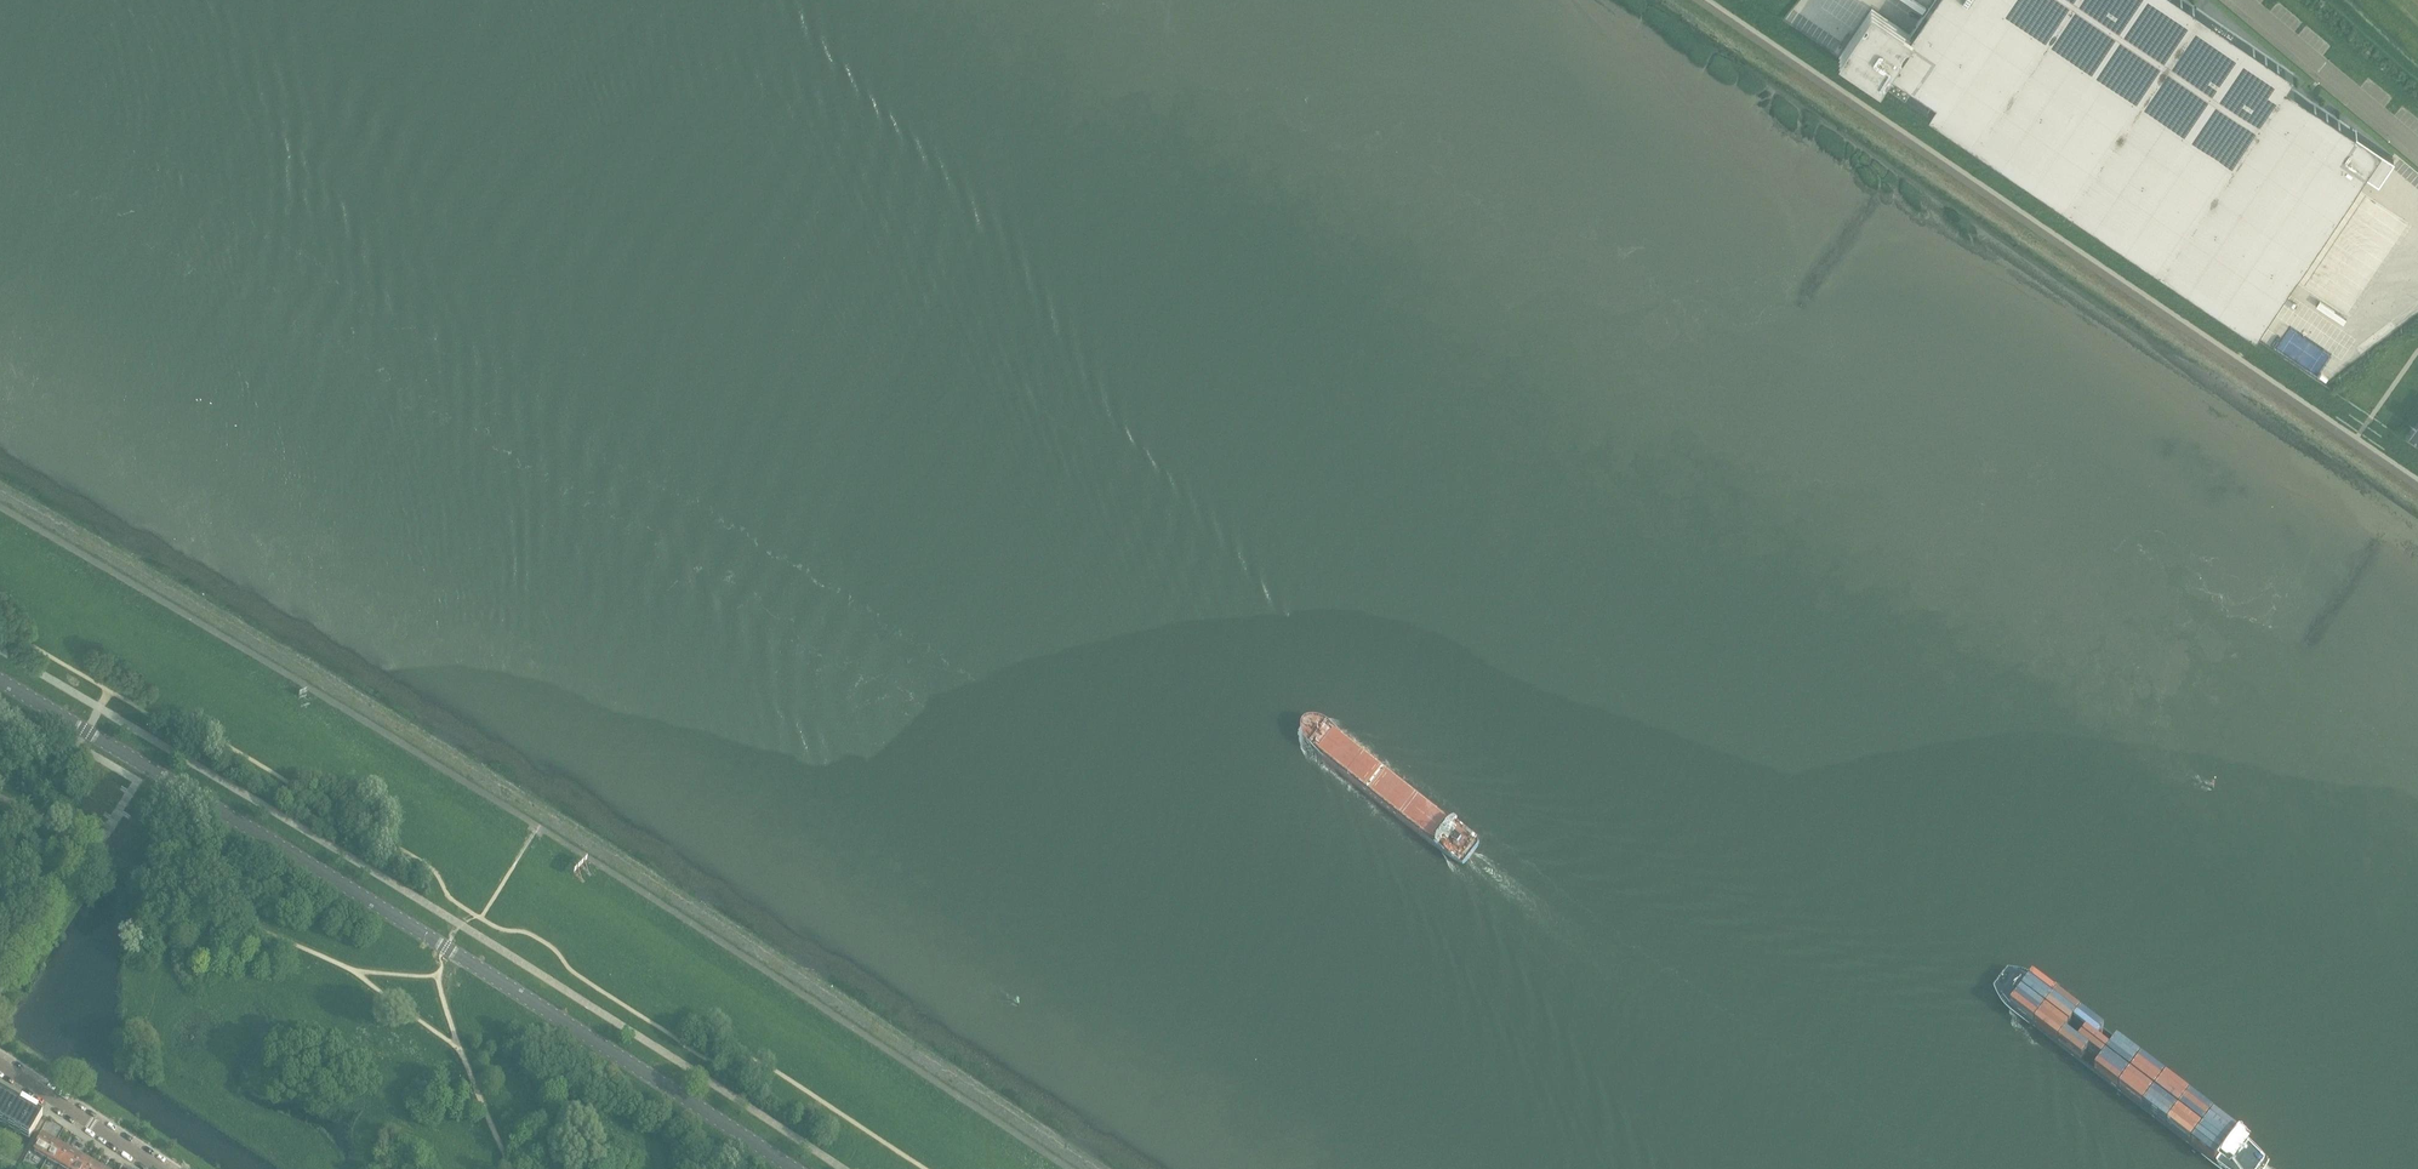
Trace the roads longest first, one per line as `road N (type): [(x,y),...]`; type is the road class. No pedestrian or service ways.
road 1 (secondary): [(798,1168),(364,893),(0,678)]
road 2 (unclassified): [(2417,147),(2243,0)]
road 3 (residential): [(162,1168),(0,1064)]

